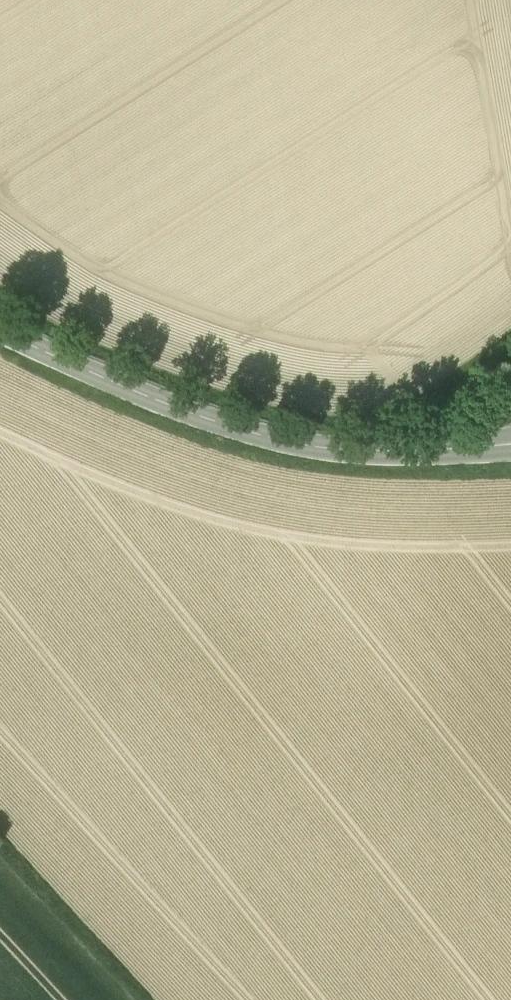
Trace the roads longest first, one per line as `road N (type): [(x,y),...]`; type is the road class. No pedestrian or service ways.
road 1 (unclassified): [(0,327),(162,400),(264,432),(371,450),(510,441)]

